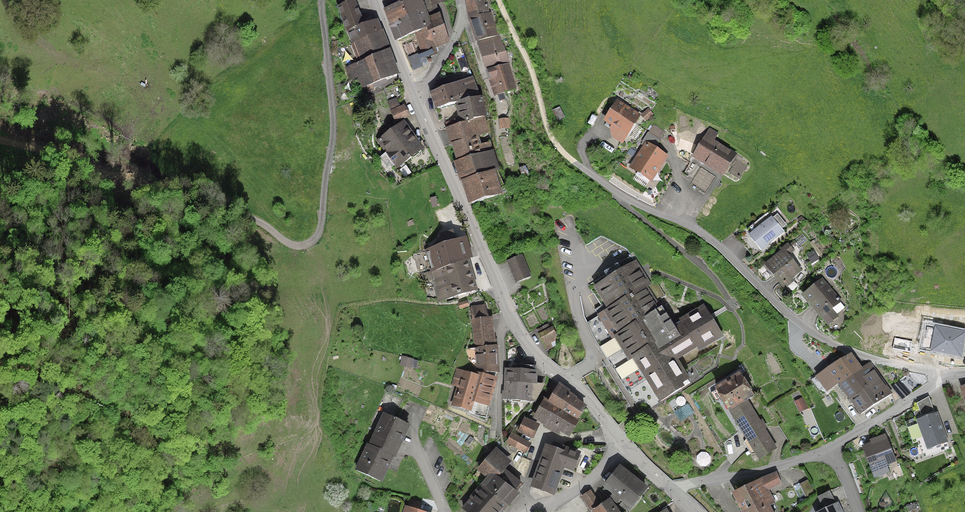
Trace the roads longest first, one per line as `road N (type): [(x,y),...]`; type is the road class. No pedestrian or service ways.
road 1 (residential): [(499,0),(551,137),(567,156),(632,202),(710,238),(803,326),(874,358),(947,373),(828,453)]
road 2 (track): [(322,0),(331,141),(319,225),(306,244),(285,244),(236,214),(0,138)]
road 3 (residential): [(416,100),(504,309)]
road 4 (residential): [(504,309),(499,428),(536,511)]
road 5 (residential): [(504,309),(537,358),(621,448)]
road 6 (residential): [(828,453),(673,493)]

